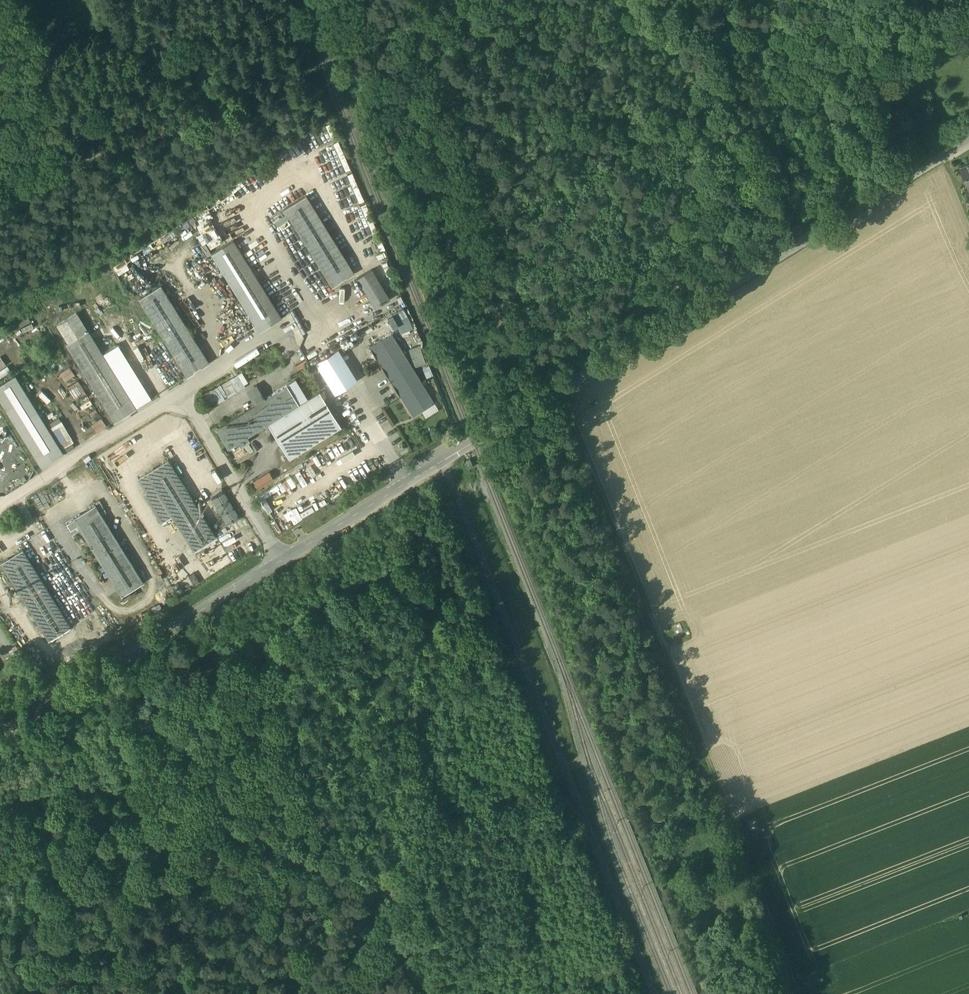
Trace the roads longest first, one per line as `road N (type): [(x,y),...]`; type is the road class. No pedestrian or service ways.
road 1 (unclassified): [(811,236),(0,737)]
road 2 (track): [(572,386),(424,28),(0,194)]
road 3 (track): [(568,388),(804,993)]
road 4 (track): [(654,993),(444,460)]
road 5 (residential): [(968,140),(811,236)]

